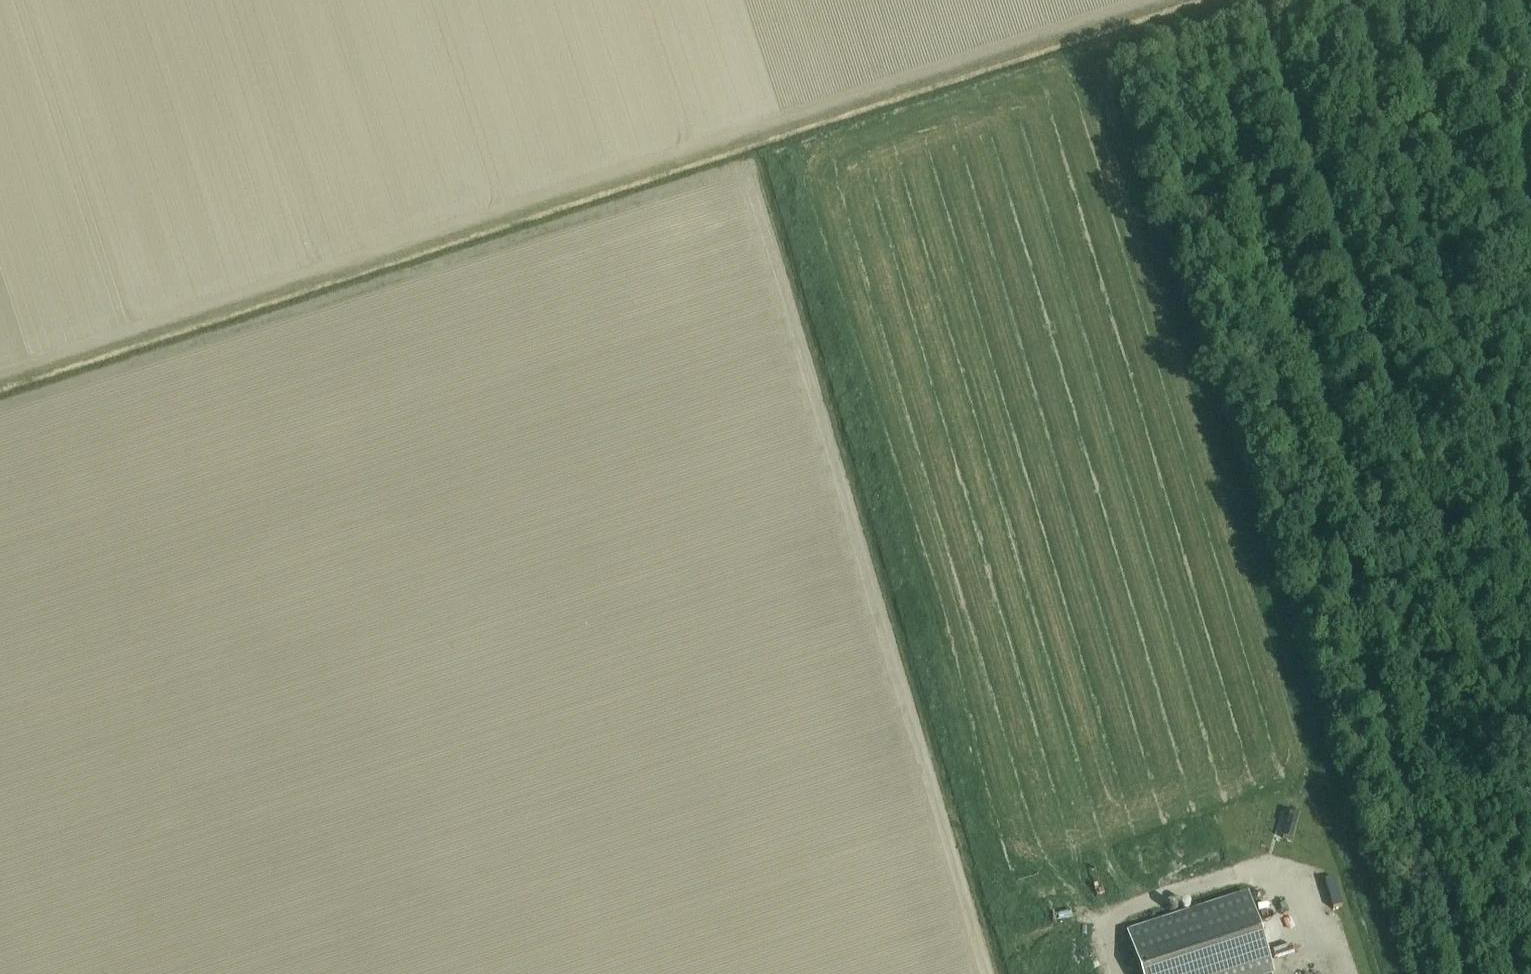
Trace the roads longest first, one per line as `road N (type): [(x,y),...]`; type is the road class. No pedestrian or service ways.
road 1 (track): [(1530,547),(1329,610)]
road 2 (track): [(1261,0),(1097,53)]

